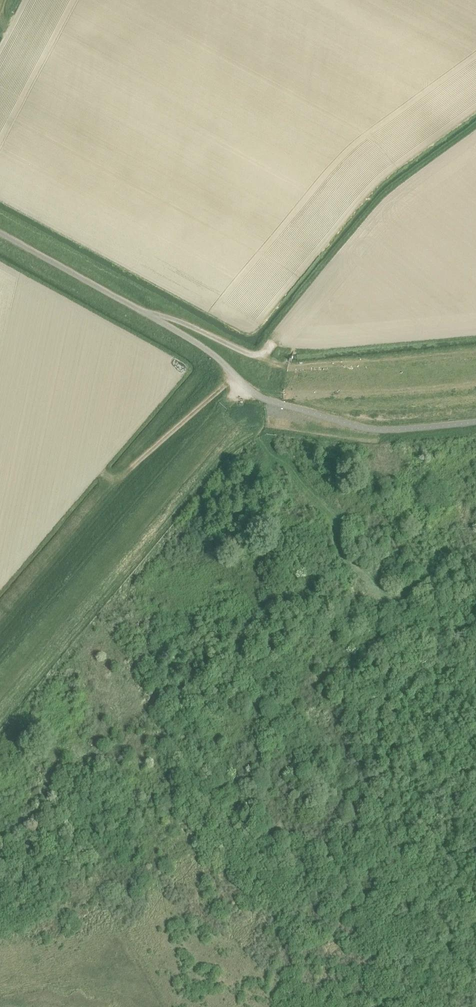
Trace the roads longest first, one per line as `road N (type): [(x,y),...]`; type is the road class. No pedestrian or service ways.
road 1 (track): [(0,648),(235,378)]
road 2 (track): [(475,547),(386,598),(344,556),(335,519),(267,452),(254,394)]
road 3 (track): [(235,378),(117,482),(104,473)]
road 4 (unclassified): [(147,314),(0,233)]
road 5 (track): [(147,314),(248,354),(264,351)]

